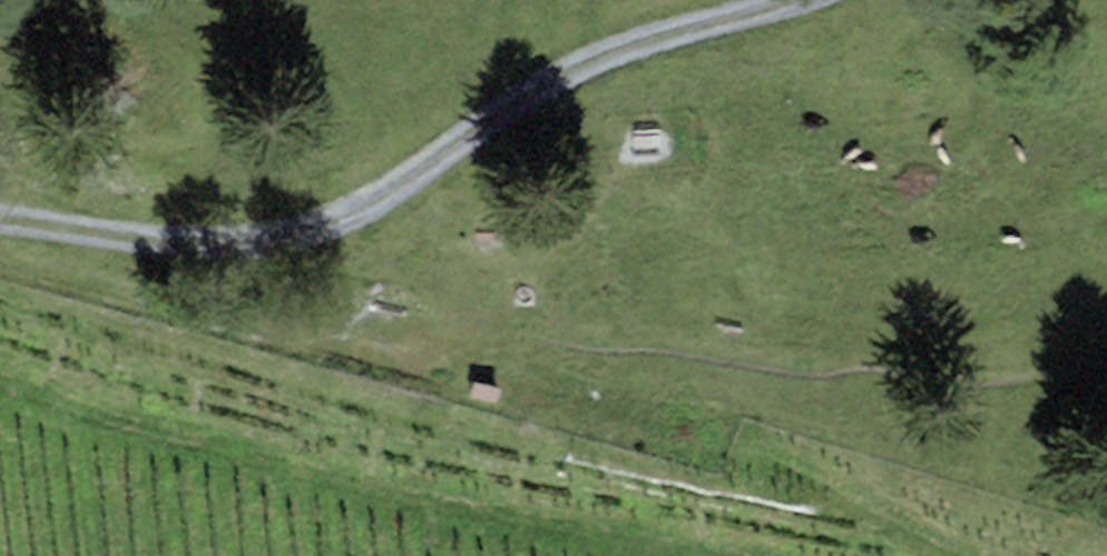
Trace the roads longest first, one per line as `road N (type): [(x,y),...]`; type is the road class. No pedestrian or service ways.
road 1 (track): [(0,220),(200,249),(306,233),(391,192),(540,88),(601,57),(790,0)]
road 2 (track): [(705,555),(444,505),(0,381)]

